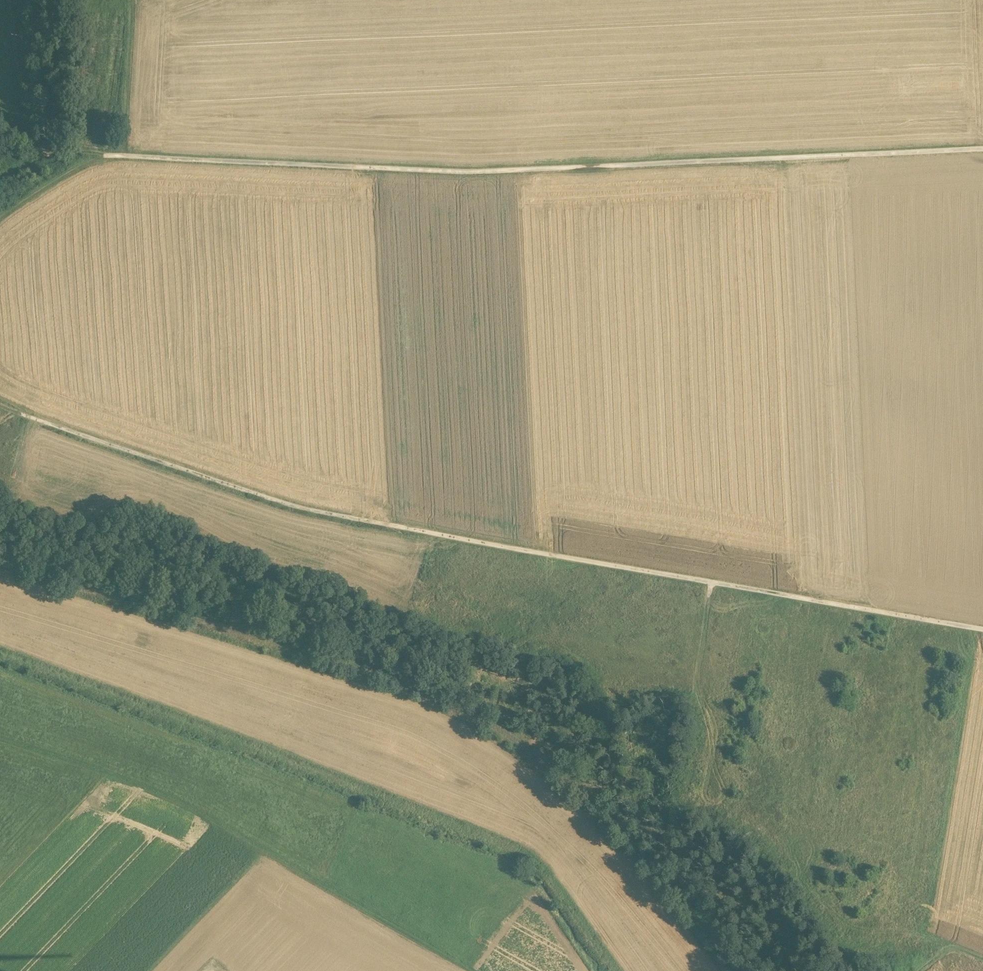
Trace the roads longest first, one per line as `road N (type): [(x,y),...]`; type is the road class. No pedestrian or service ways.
road 1 (track): [(28,421),(294,511),(982,630)]
road 2 (track): [(121,156),(466,173),(982,151)]
road 3 (track): [(0,739),(208,814),(471,970)]
road 4 (track): [(121,156),(132,0)]
road 5 (track): [(0,223),(63,176),(121,156)]

